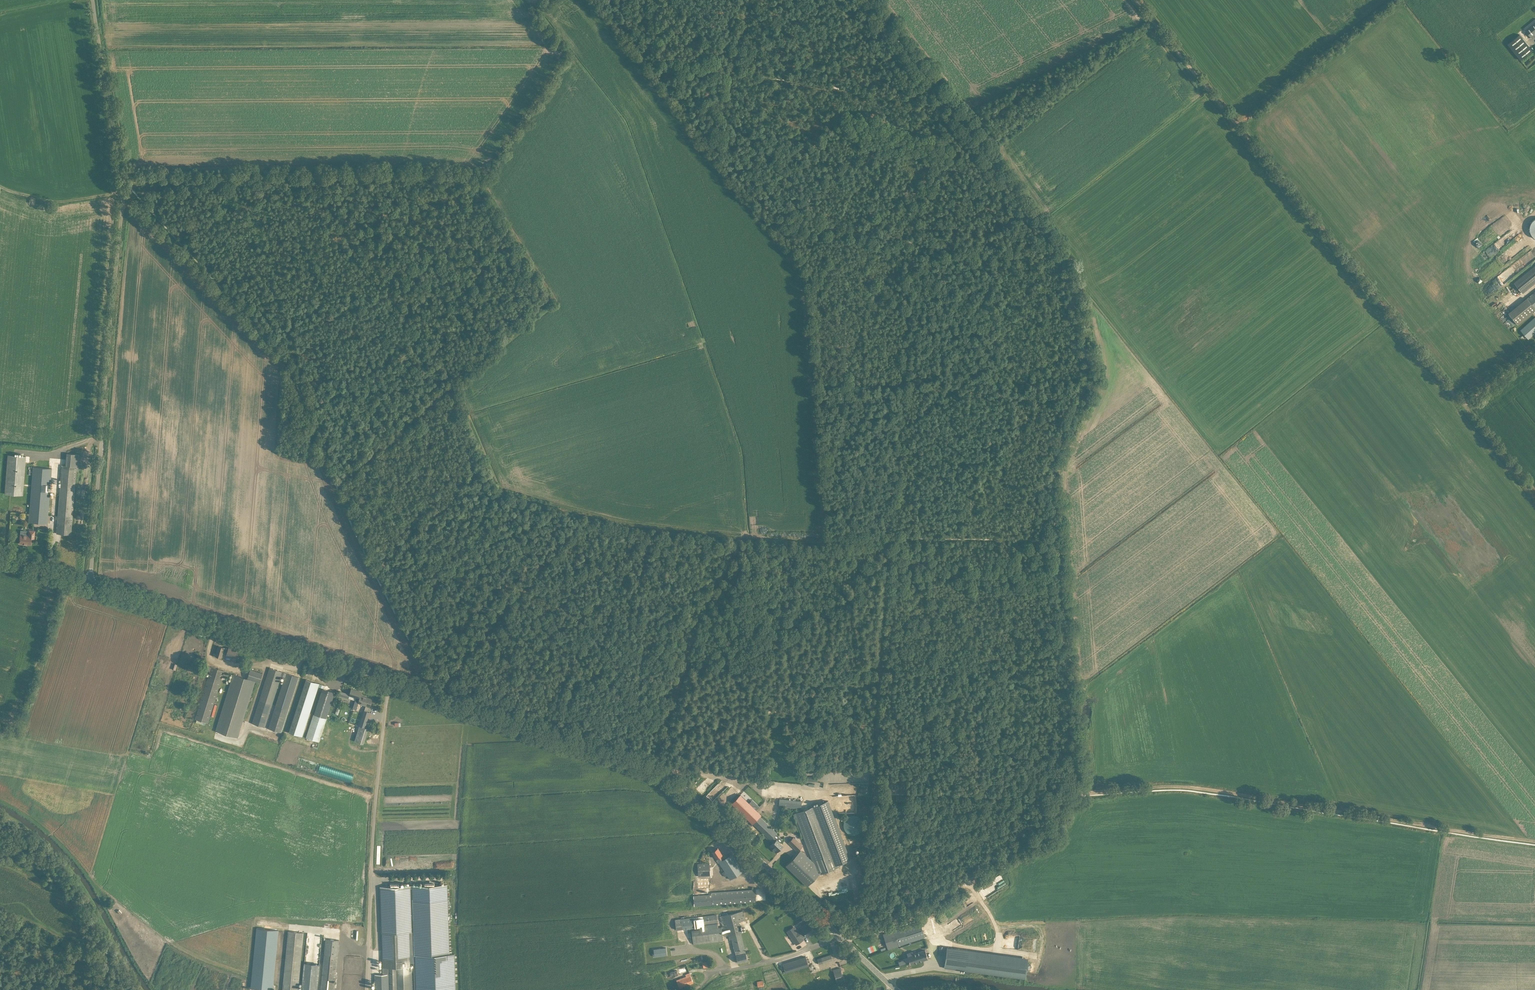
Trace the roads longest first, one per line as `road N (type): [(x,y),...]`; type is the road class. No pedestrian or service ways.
road 1 (track): [(875,792),(876,666),(913,239),(941,106)]
road 2 (track): [(1534,492),(1136,0)]
road 3 (track): [(1057,536),(1055,460),(1088,367),(1065,263),(872,0)]
road 4 (unclassified): [(92,584),(123,200),(95,0)]
road 5 (track): [(1068,795),(1079,780),(1057,536),(741,536)]
road 6 (unclassified): [(840,937),(659,769),(391,681)]
road 7 (track): [(1068,795),(1189,787),(1534,841)]
road 8 (track): [(950,103),(637,58)]
road 9 (unclassified): [(391,681),(92,584)]
road 10 (unclassified): [(366,989),(391,681)]
road 11 (track): [(849,934),(926,907),(1050,831),(1065,799)]
road 12 (track): [(652,766),(695,625),(741,536)]
road 13 (track): [(435,695),(574,524),(573,515)]
road 14 (track): [(875,792),(1068,795)]
road 15 (track): [(714,158),(752,0)]
road 16 (track): [(849,934),(875,792)]
road 17 (unclassified): [(707,973),(788,958),(840,937)]

